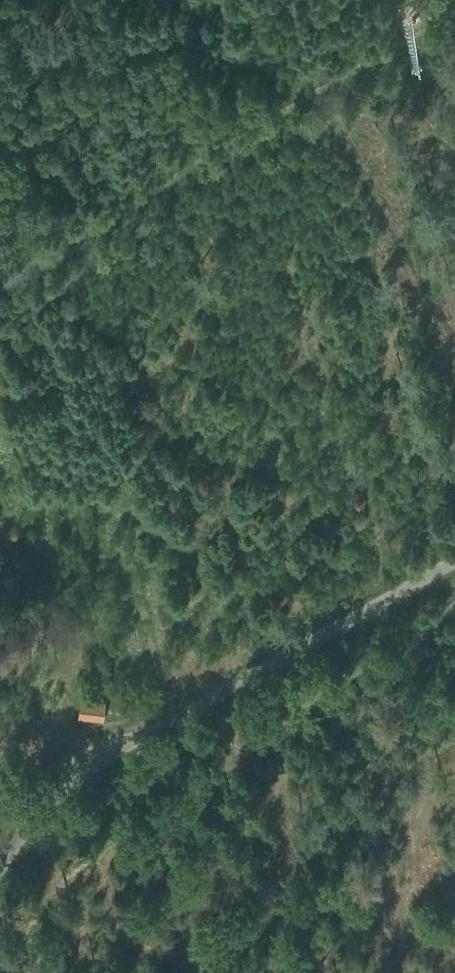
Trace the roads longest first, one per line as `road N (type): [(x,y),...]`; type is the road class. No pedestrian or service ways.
road 1 (track): [(374,63),(0,287)]

